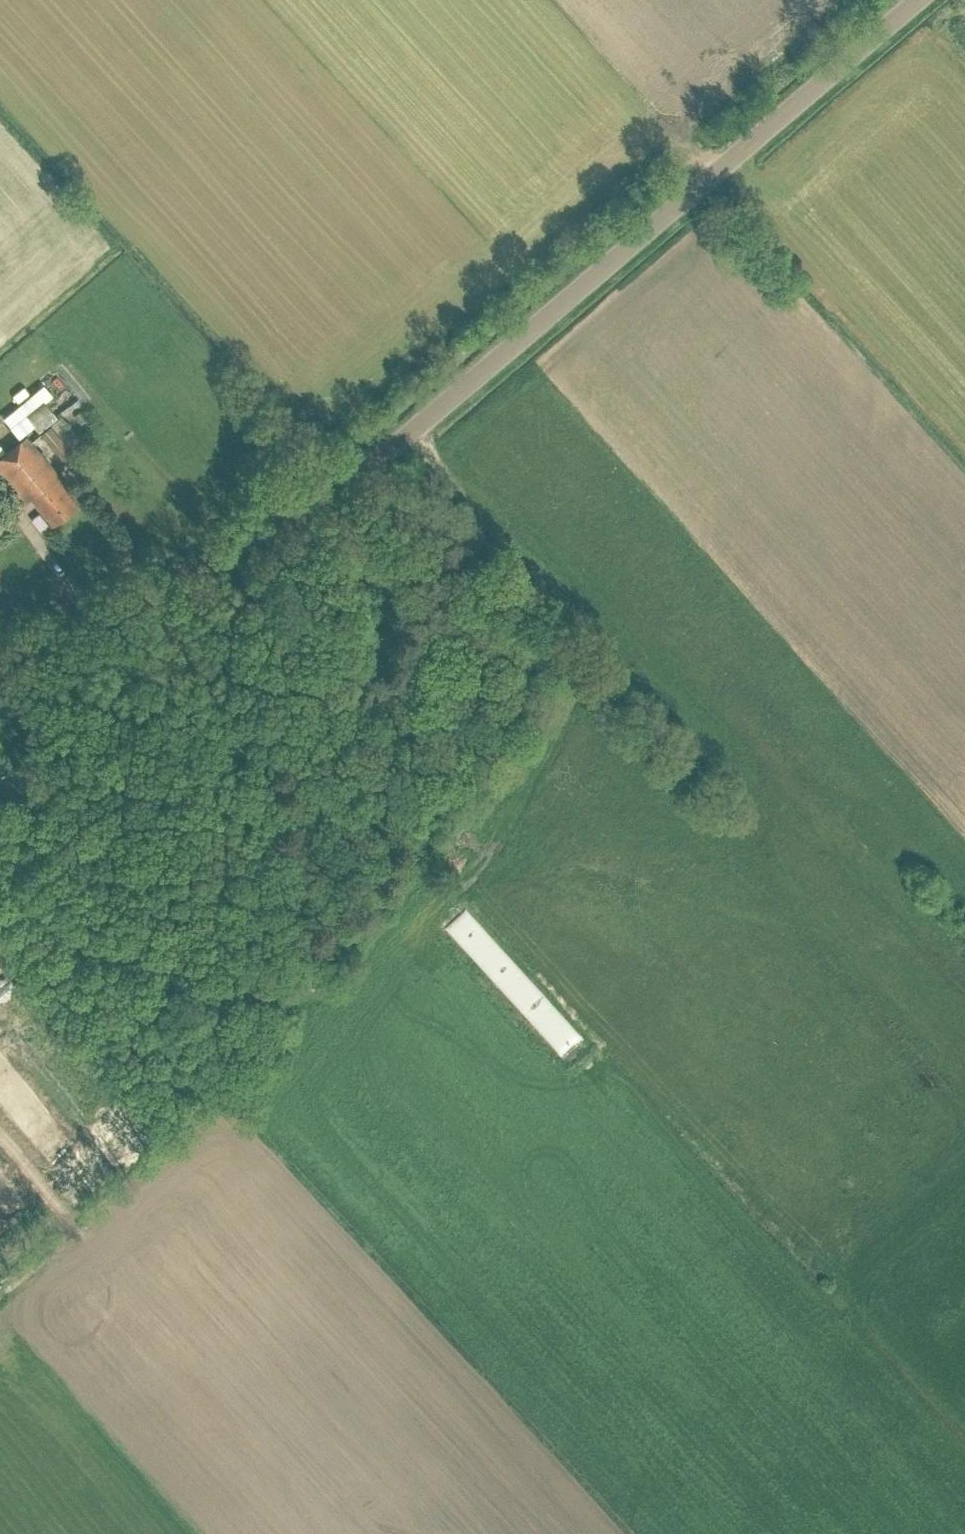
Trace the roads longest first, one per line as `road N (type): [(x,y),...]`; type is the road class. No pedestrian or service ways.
road 1 (unclassified): [(0,669),(286,522),(349,480),(915,0)]

